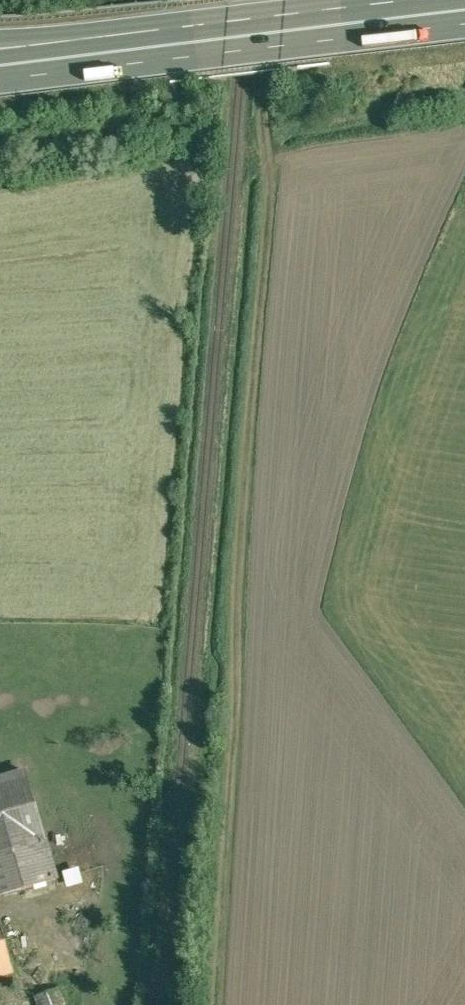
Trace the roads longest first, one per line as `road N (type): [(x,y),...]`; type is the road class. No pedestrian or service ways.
road 1 (trunk): [(166,50),(464,14)]
road 2 (trunk): [(0,70),(166,50)]
road 3 (trunk): [(166,50),(0,45)]

